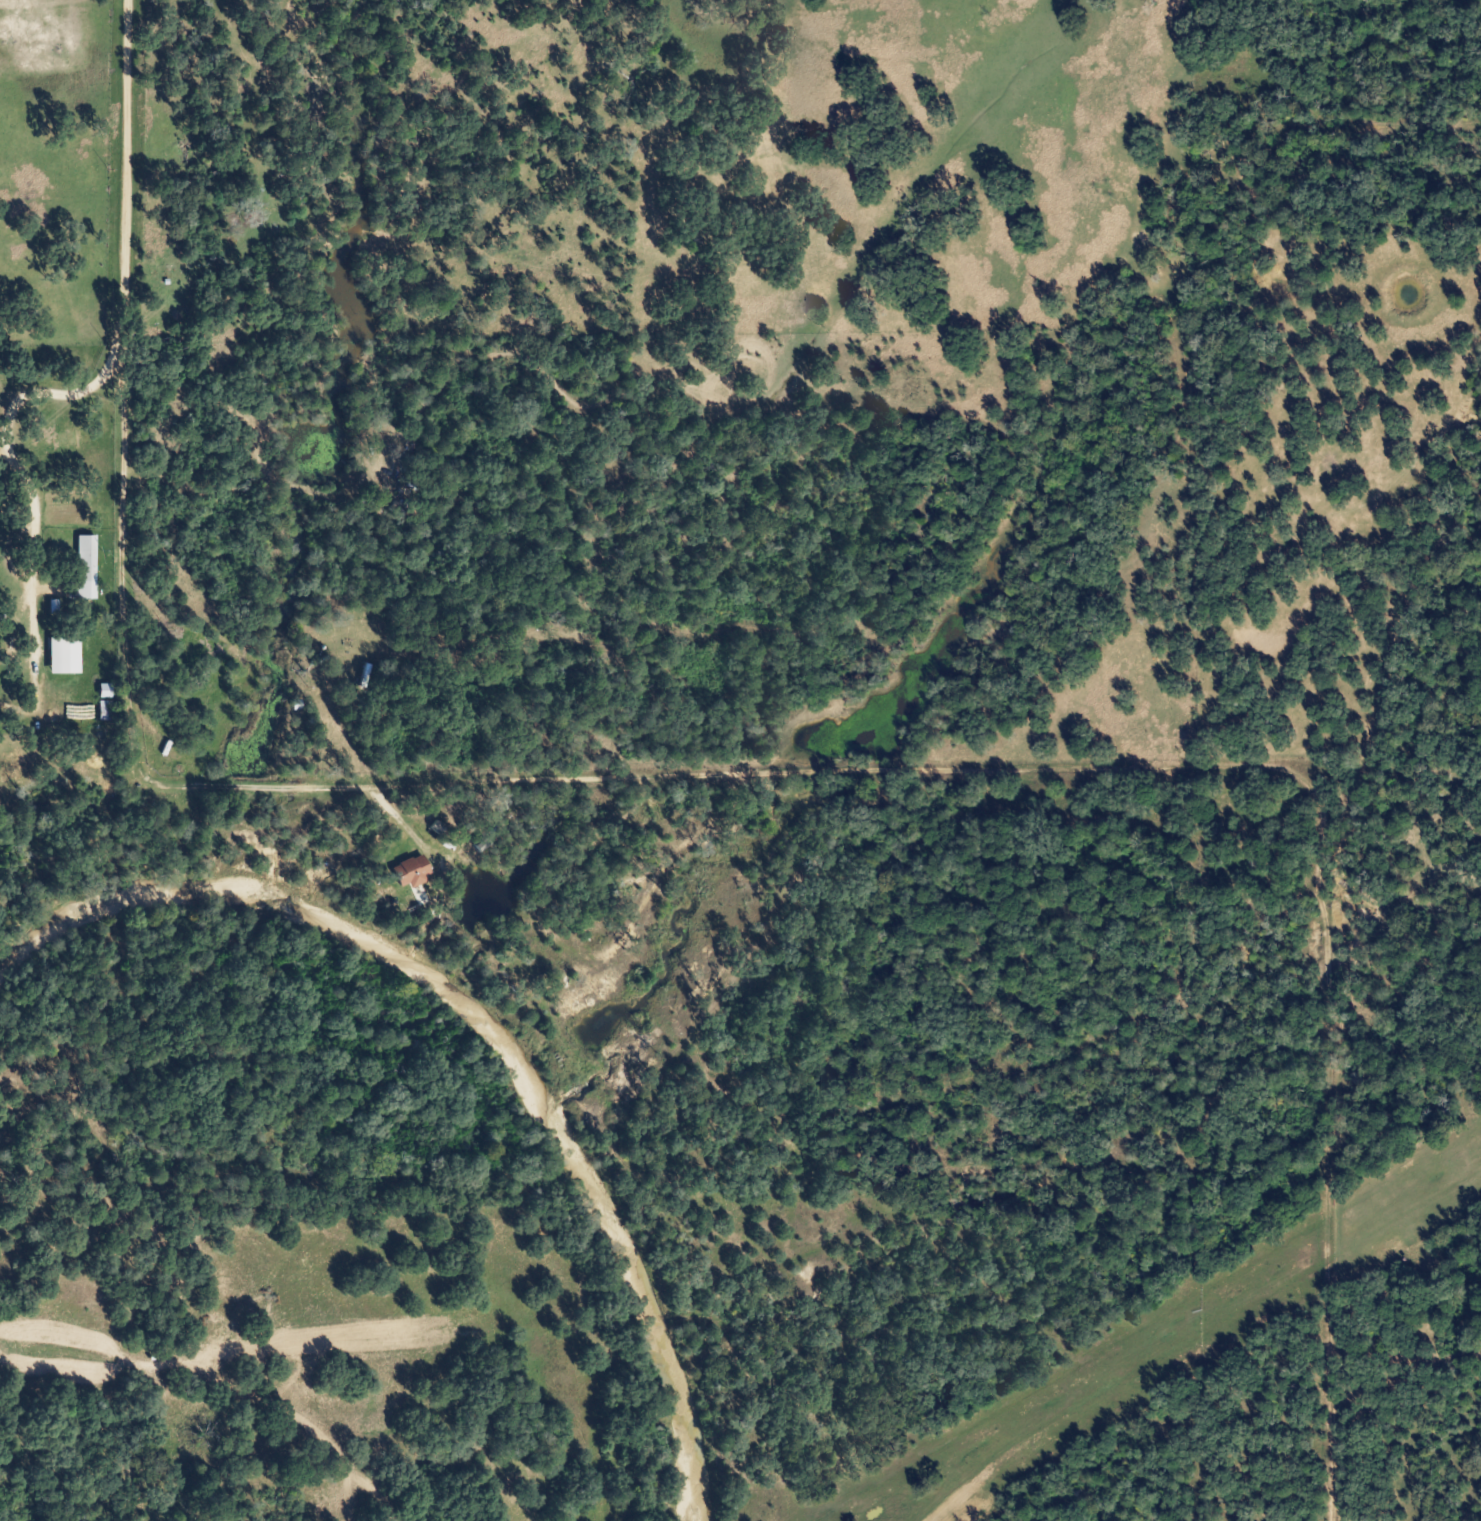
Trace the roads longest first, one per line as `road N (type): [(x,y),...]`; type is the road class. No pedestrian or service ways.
road 1 (residential): [(0,727),(17,725),(26,398),(114,375),(127,0)]

